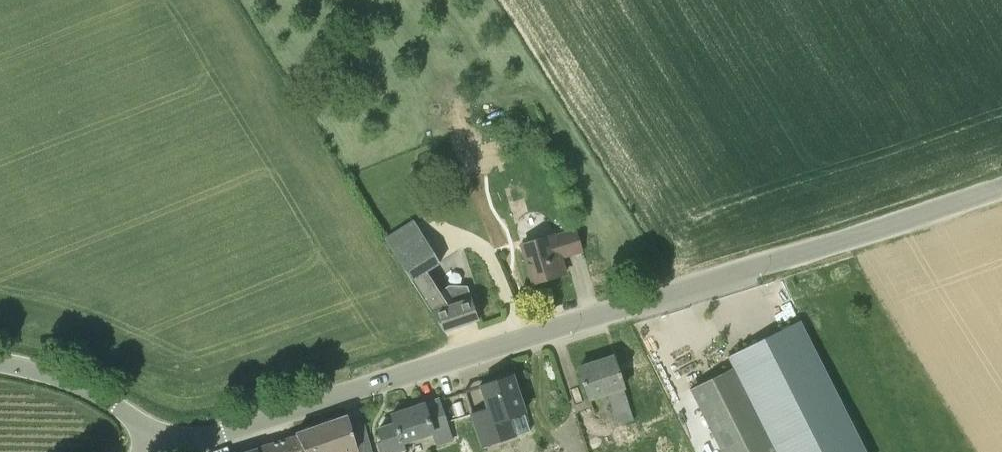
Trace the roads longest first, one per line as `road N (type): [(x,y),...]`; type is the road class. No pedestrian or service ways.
road 1 (unclassified): [(166,438),(202,440),(1001,185)]
road 2 (unclassified): [(166,438),(79,385),(0,363)]

